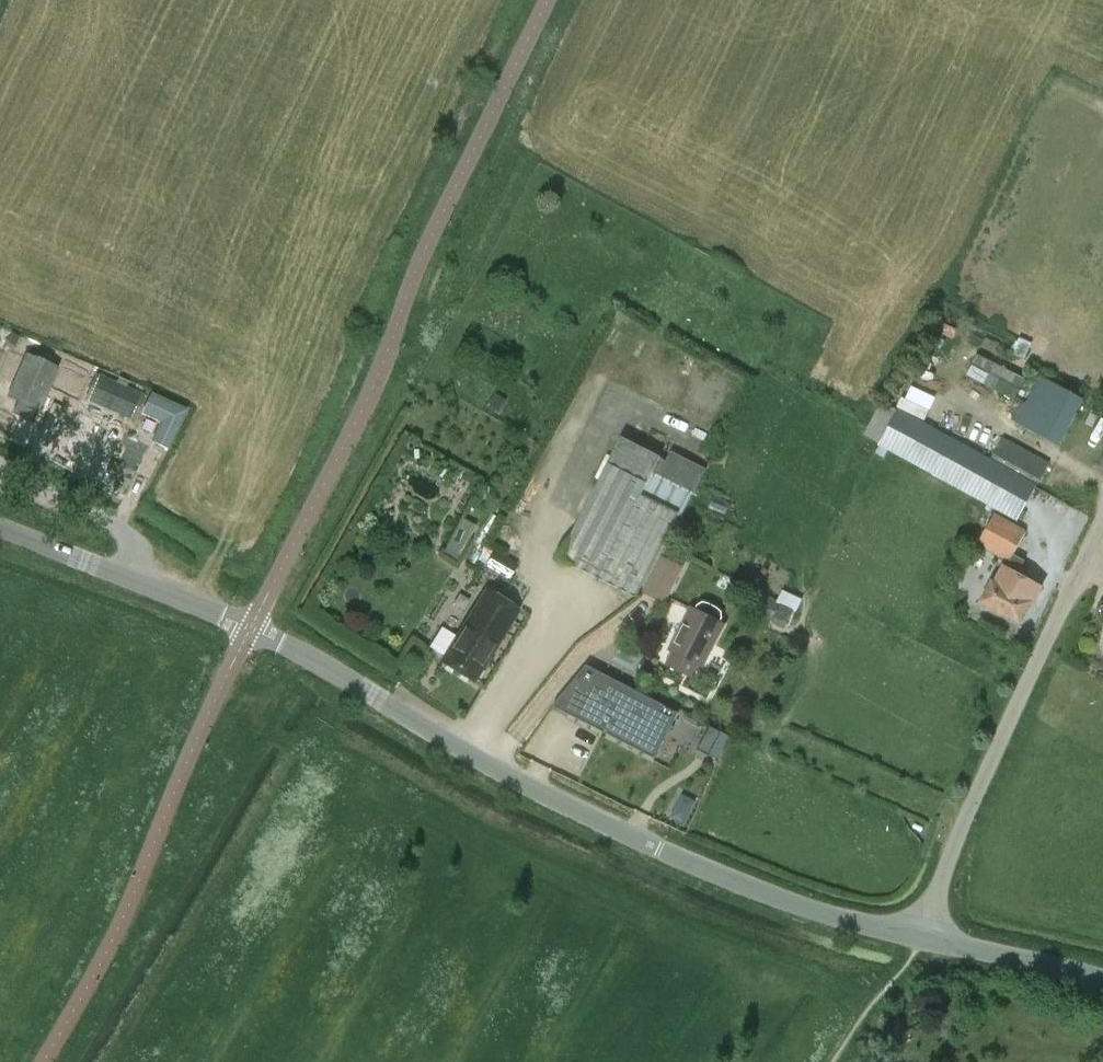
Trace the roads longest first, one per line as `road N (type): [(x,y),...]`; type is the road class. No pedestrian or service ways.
road 1 (unclassified): [(925,939),(808,906),(663,850),(493,766),(316,659),(137,579)]
road 2 (unclassified): [(925,939),(950,853),(1031,673),(1102,539)]
road 3 (unclassified): [(137,579),(135,543),(0,469)]
road 4 (unclassified): [(1102,977),(925,939)]
road 5 (unclassified): [(137,579),(0,529)]

